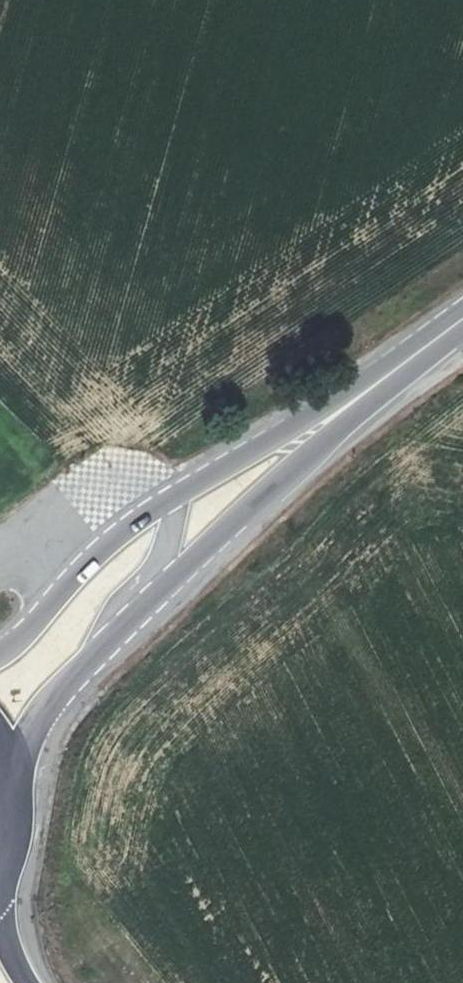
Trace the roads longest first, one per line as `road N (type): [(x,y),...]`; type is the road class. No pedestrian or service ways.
road 1 (secondary): [(13,779),(40,711),(337,416)]
road 2 (secondary): [(337,416),(121,533),(0,660)]
road 3 (secondary): [(337,416),(462,318)]

